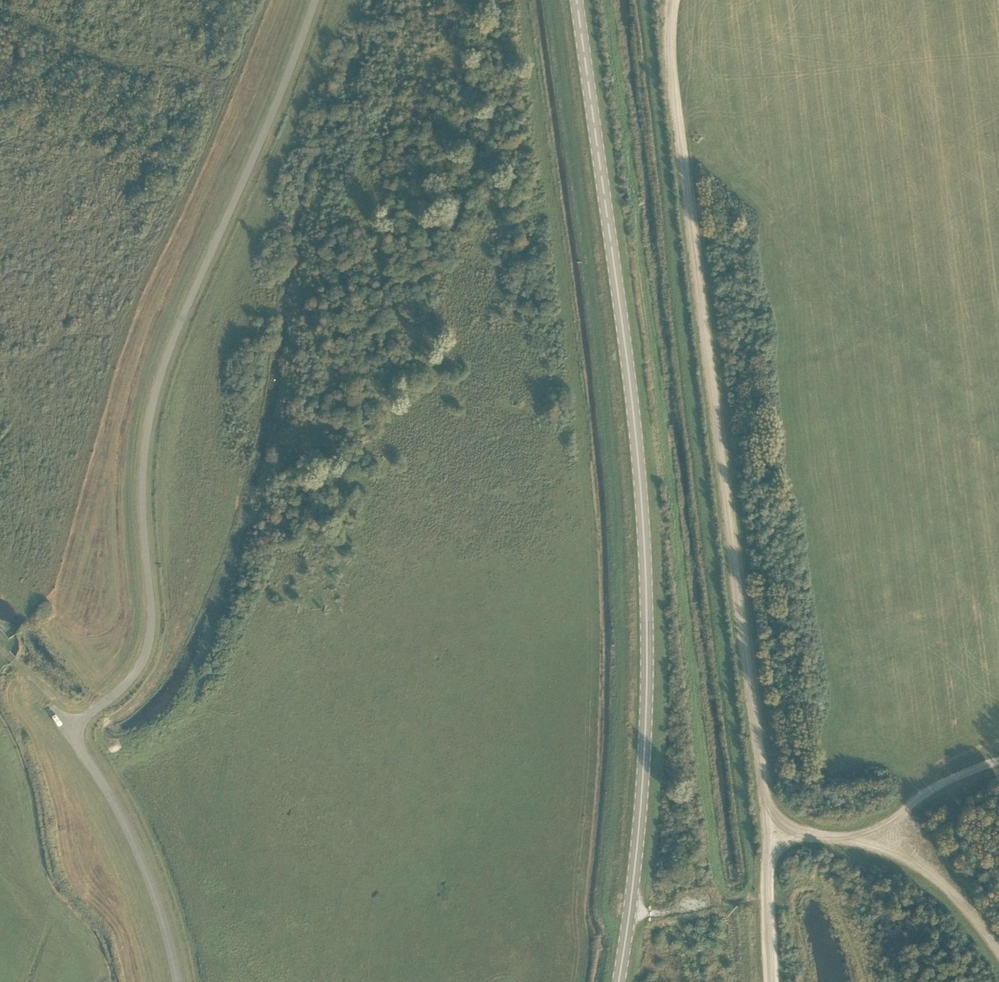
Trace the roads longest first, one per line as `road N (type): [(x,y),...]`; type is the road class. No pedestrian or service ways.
road 1 (unclassified): [(177,981),(128,832),(67,728),(125,685),(147,648),(146,427),(164,360),(316,0)]
road 2 (primary): [(619,981),(644,722),(646,531),(572,0)]
road 3 (track): [(773,838),(672,24),(676,0)]
road 4 (track): [(998,948),(970,906),(890,826)]
road 5 (track): [(771,981),(773,838)]
road 6 (track): [(890,826),(917,796),(998,761)]

